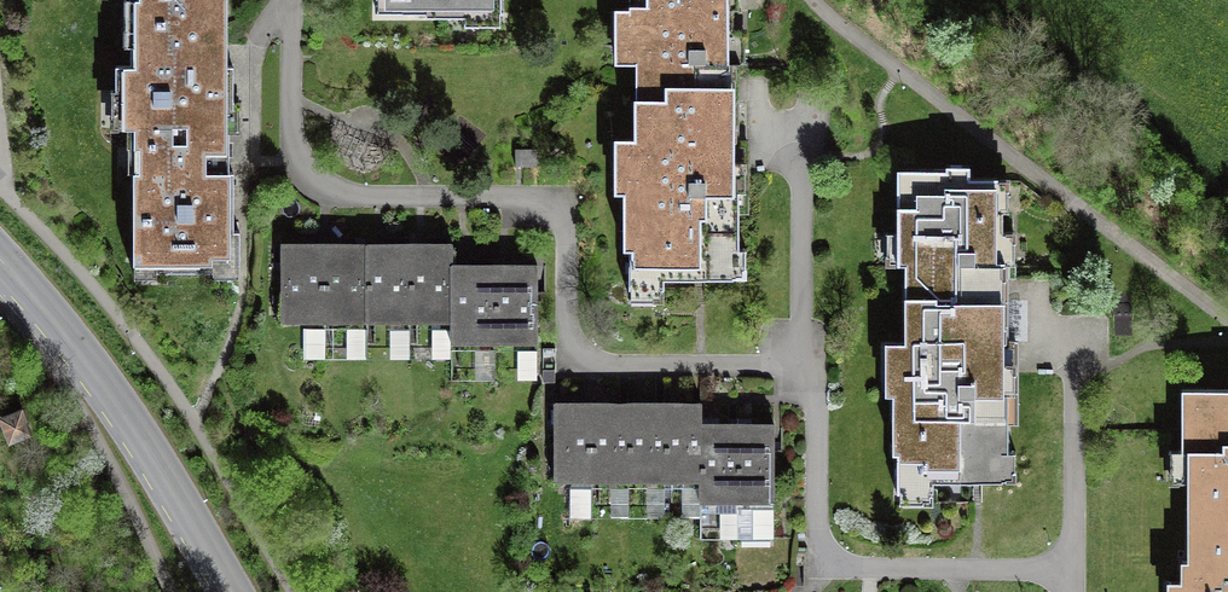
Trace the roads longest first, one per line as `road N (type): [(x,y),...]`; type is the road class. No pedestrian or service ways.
road 1 (tertiary): [(231,591),(105,386),(0,260)]

